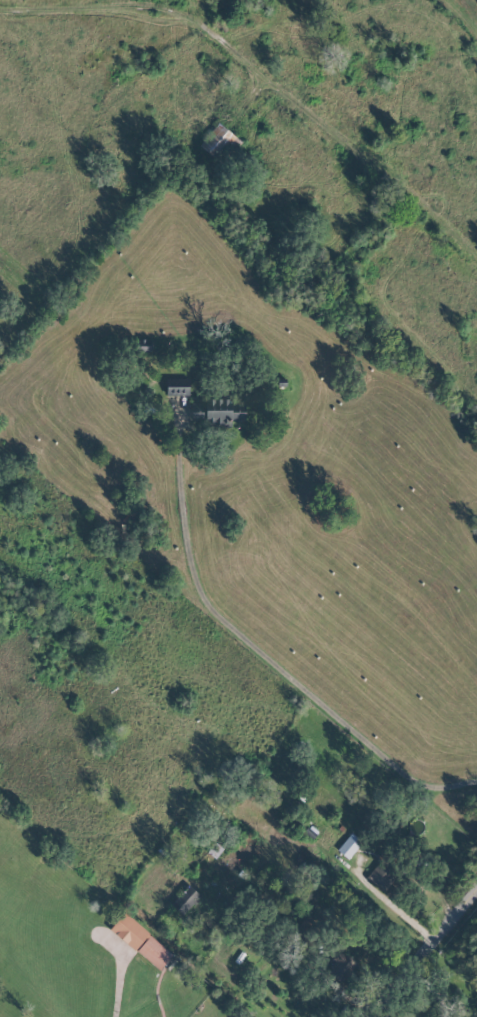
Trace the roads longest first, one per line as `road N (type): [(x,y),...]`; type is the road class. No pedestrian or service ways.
road 1 (tertiary): [(476,896),(374,1016)]

